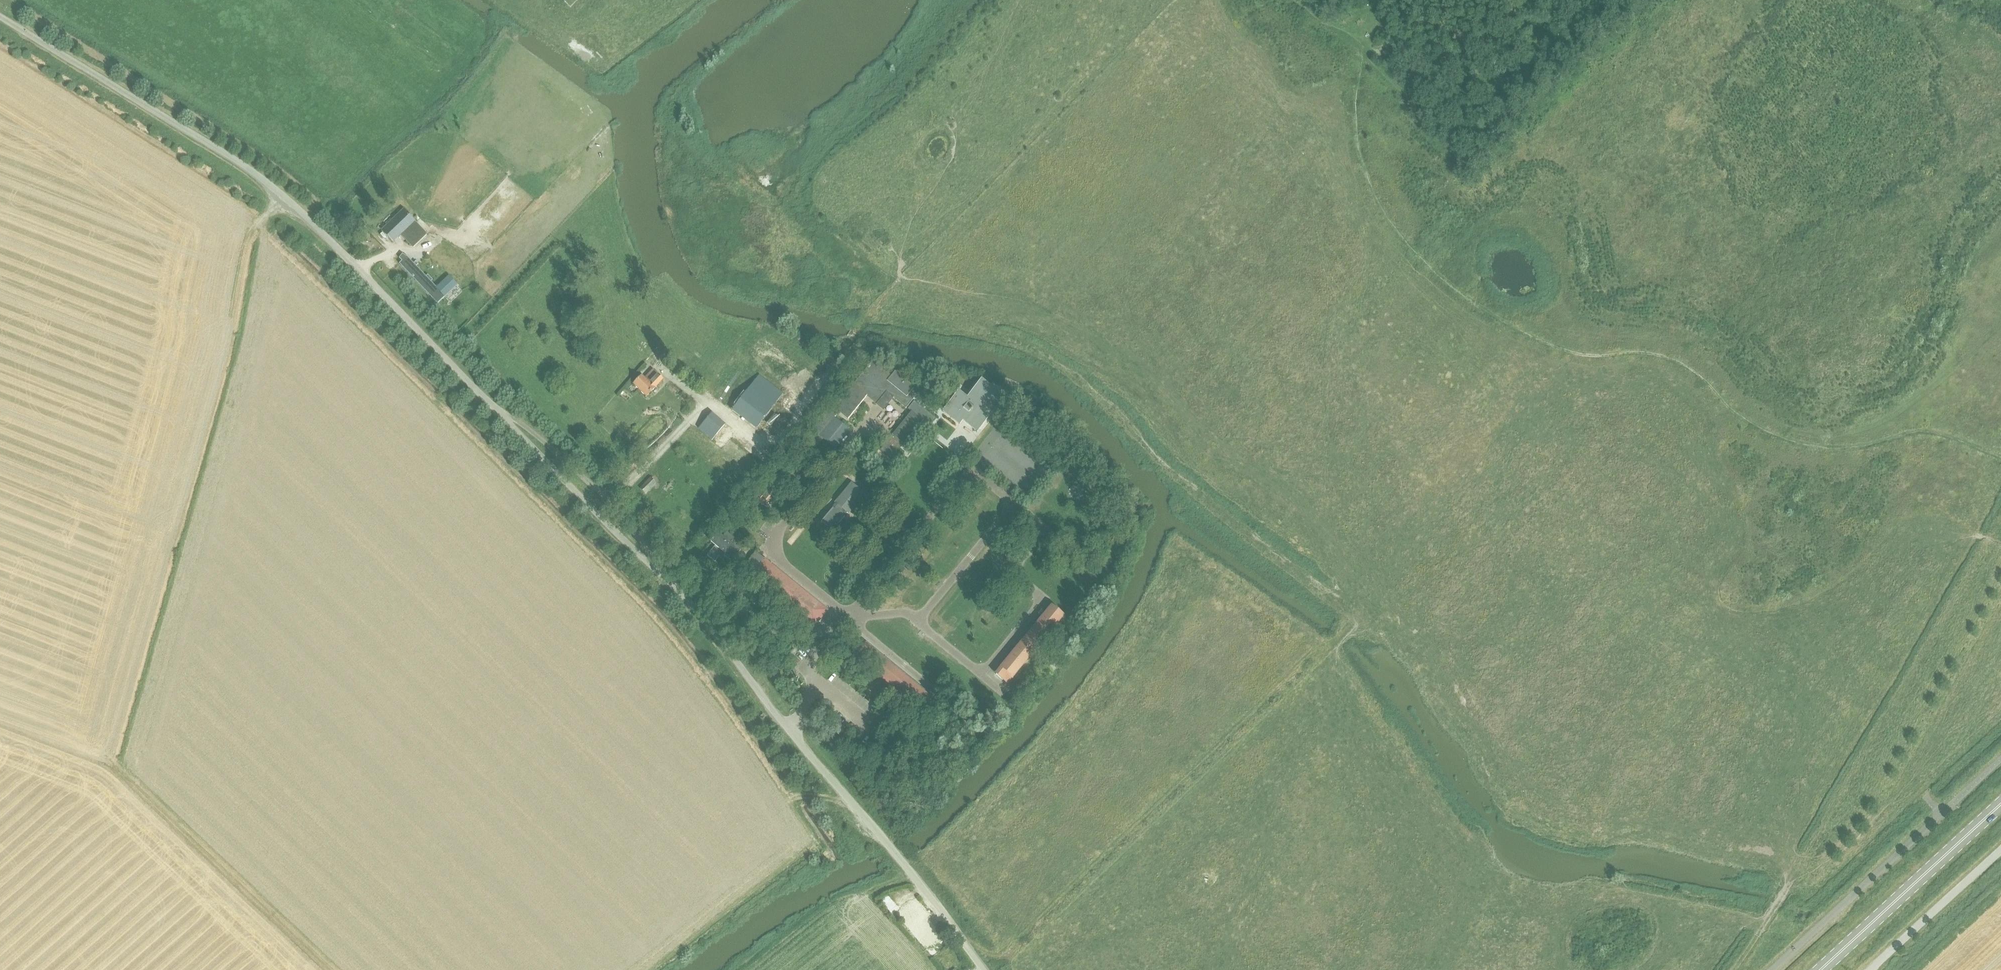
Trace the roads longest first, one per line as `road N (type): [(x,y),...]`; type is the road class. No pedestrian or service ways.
road 1 (unclassified): [(494,409),(255,173),(0,16)]
road 2 (track): [(1732,969),(2000,499)]
road 3 (unclassified): [(983,969),(921,884),(654,567)]
road 4 (secondary): [(1826,969),(2000,808)]
road 5 (unclassified): [(654,567),(616,497),(494,409)]
road 6 (unclassified): [(1775,969),(1944,813)]
road 7 (unclassified): [(654,567),(494,409)]
road 8 (unclassified): [(1869,969),(2000,850)]

